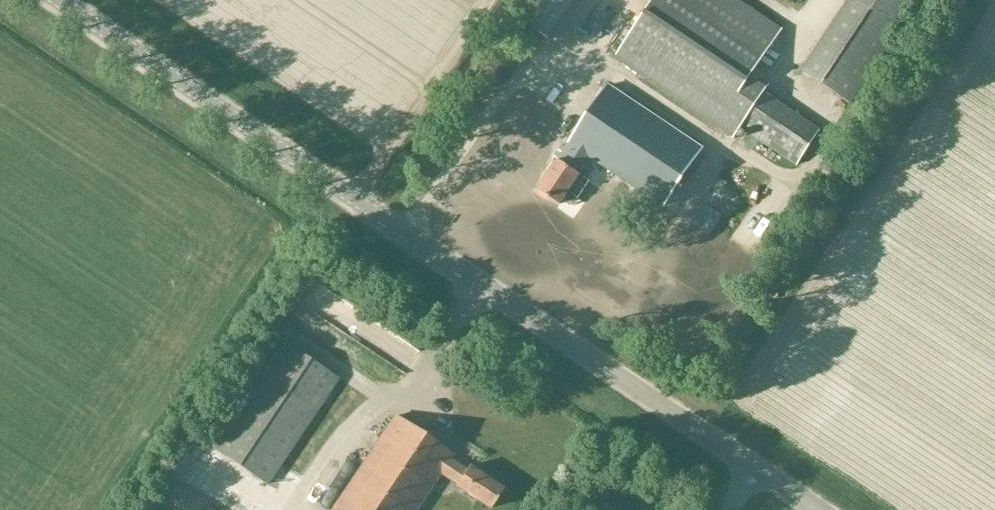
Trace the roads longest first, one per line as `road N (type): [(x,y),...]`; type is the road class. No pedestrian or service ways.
road 1 (secondary): [(817,509),(57,0)]

